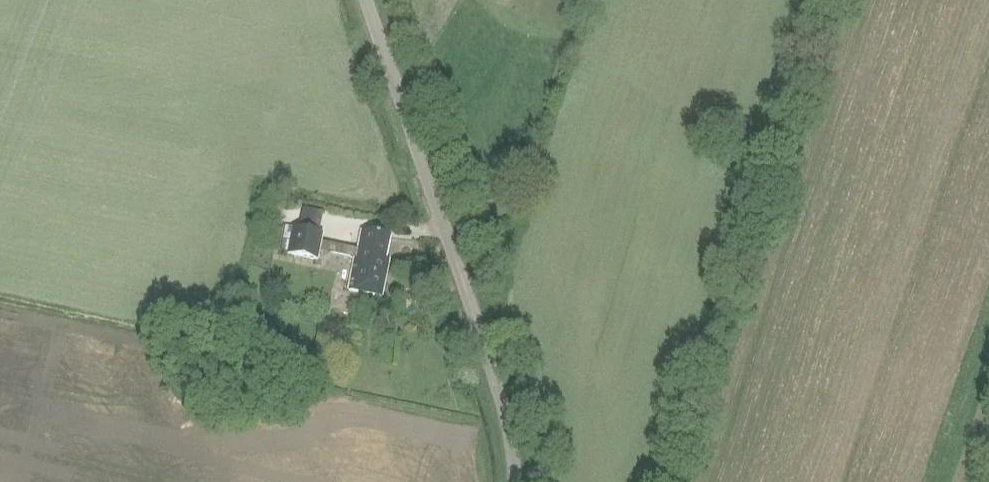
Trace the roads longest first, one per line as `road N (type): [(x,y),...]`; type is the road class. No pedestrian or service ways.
road 1 (unclassified): [(513,481),(493,380),(365,0)]

